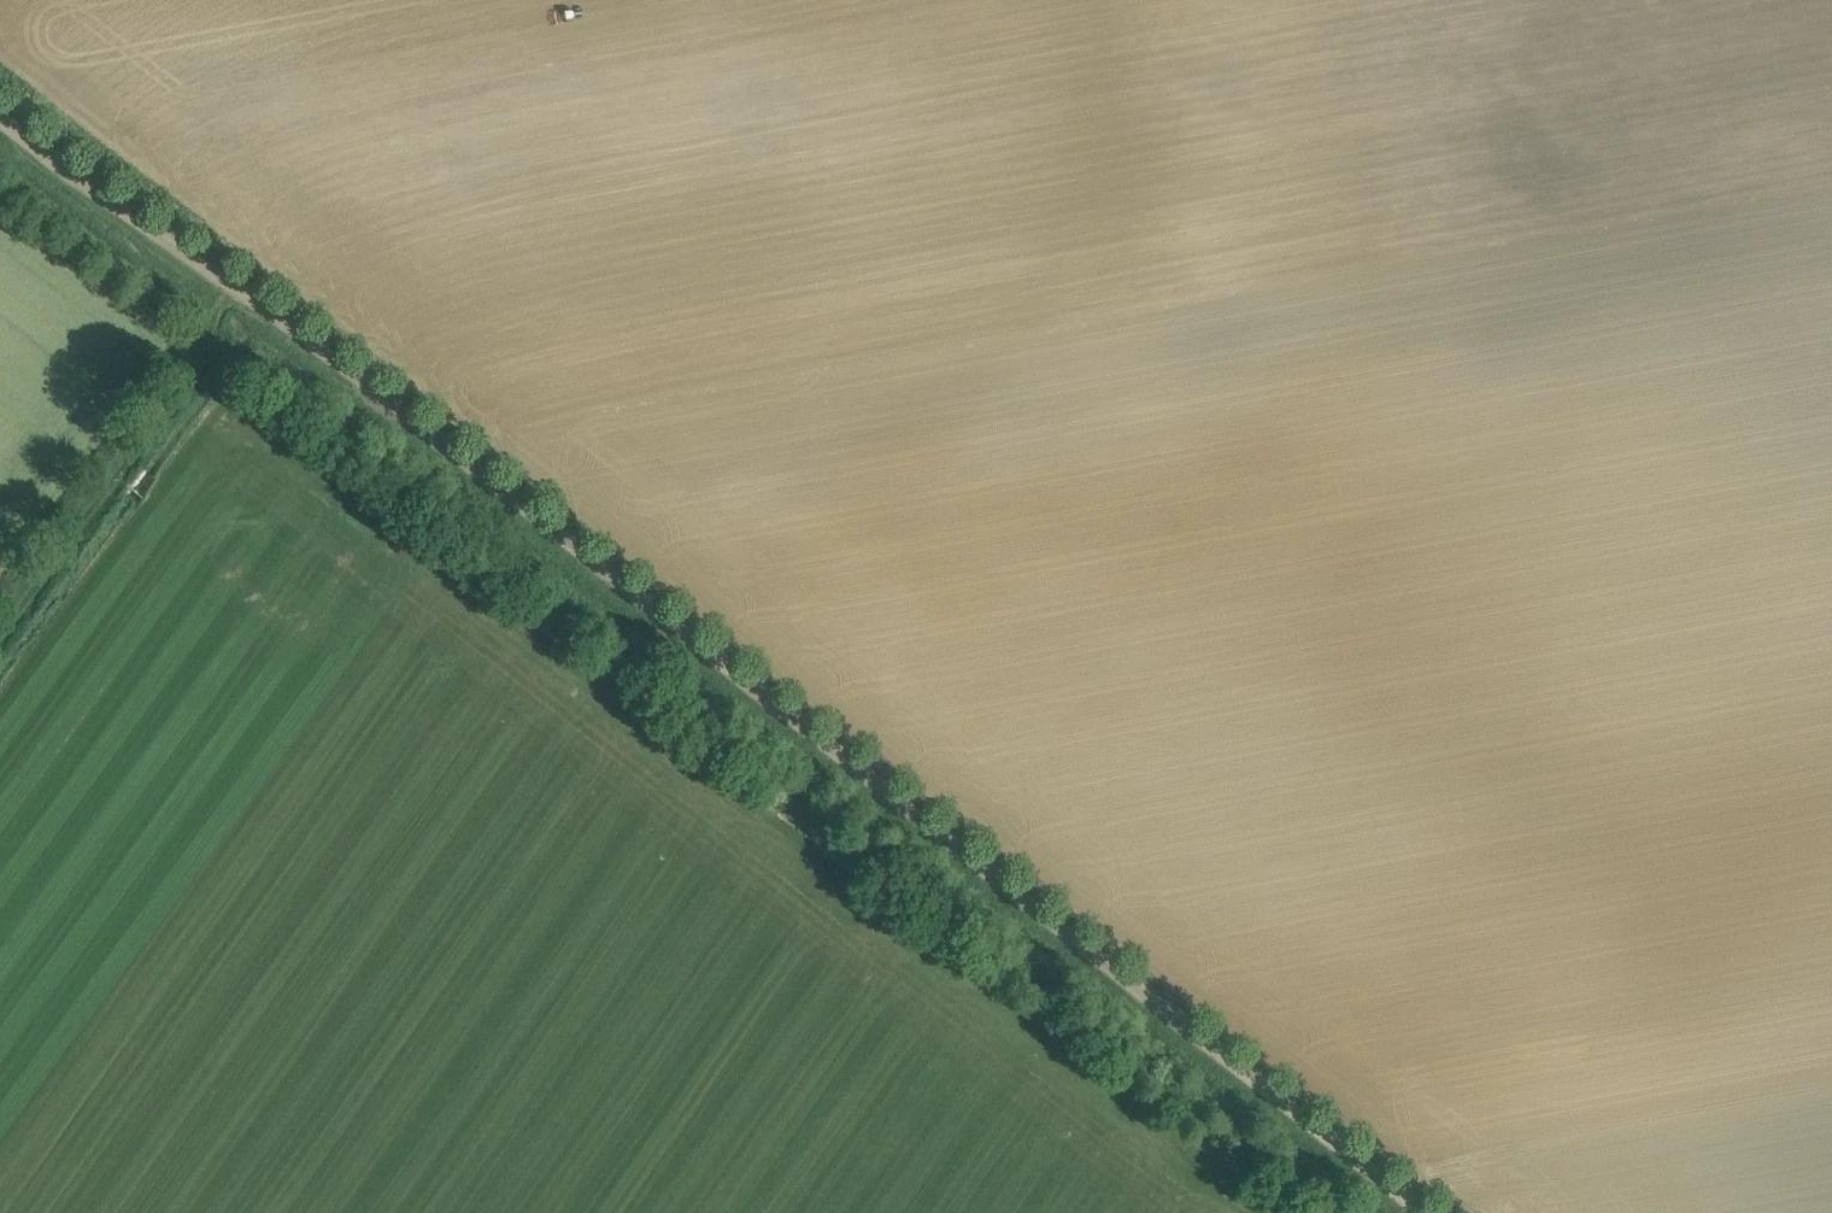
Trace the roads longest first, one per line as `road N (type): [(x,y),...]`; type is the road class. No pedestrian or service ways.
road 1 (track): [(0,122),(586,564),(1412,1212)]

